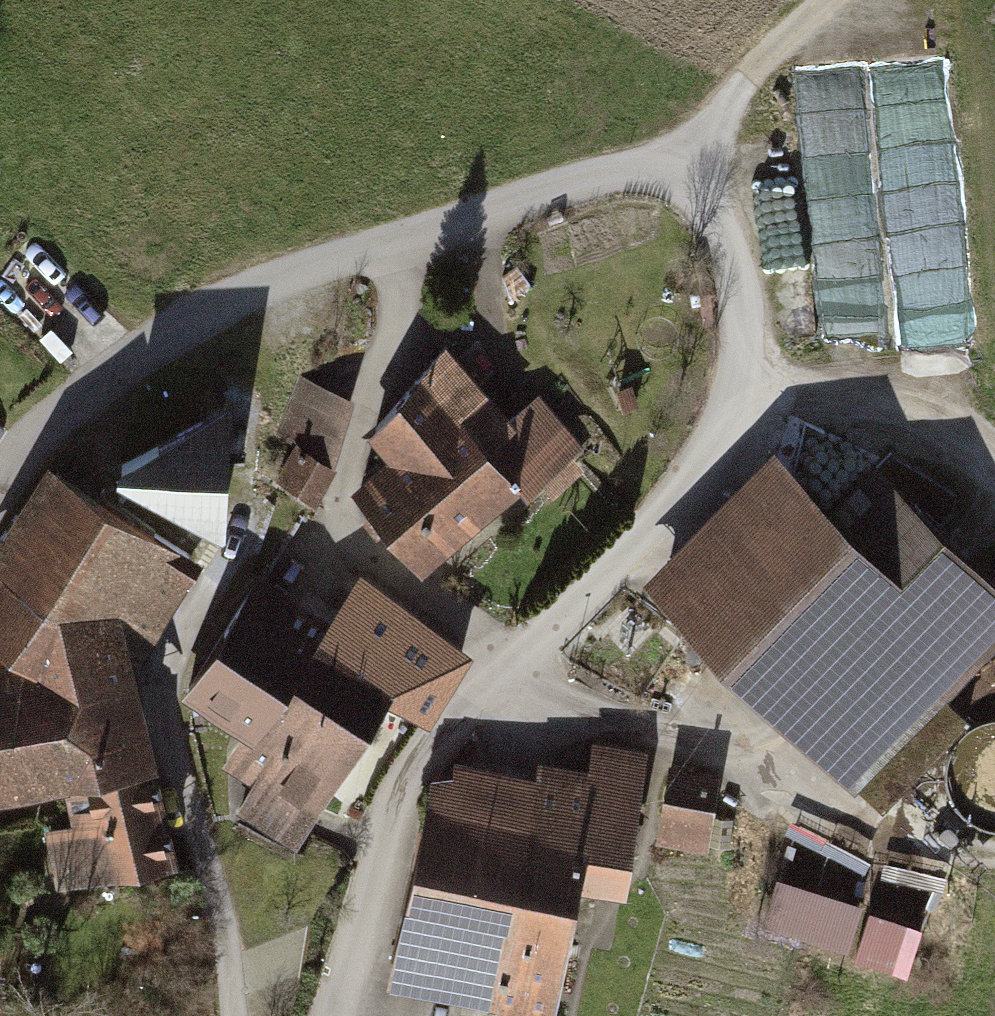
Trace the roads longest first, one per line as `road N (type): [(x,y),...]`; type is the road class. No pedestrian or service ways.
road 1 (residential): [(692,161),(736,240),(748,307),(746,402),(704,490),(453,742),(408,805),(336,1015)]
road 2 (residential): [(0,524),(95,403),(165,352),(276,291),(692,161)]
road 3 (track): [(220,583),(174,659),(174,723),(223,930),(231,1015)]
road 4 (track): [(839,0),(752,88)]

